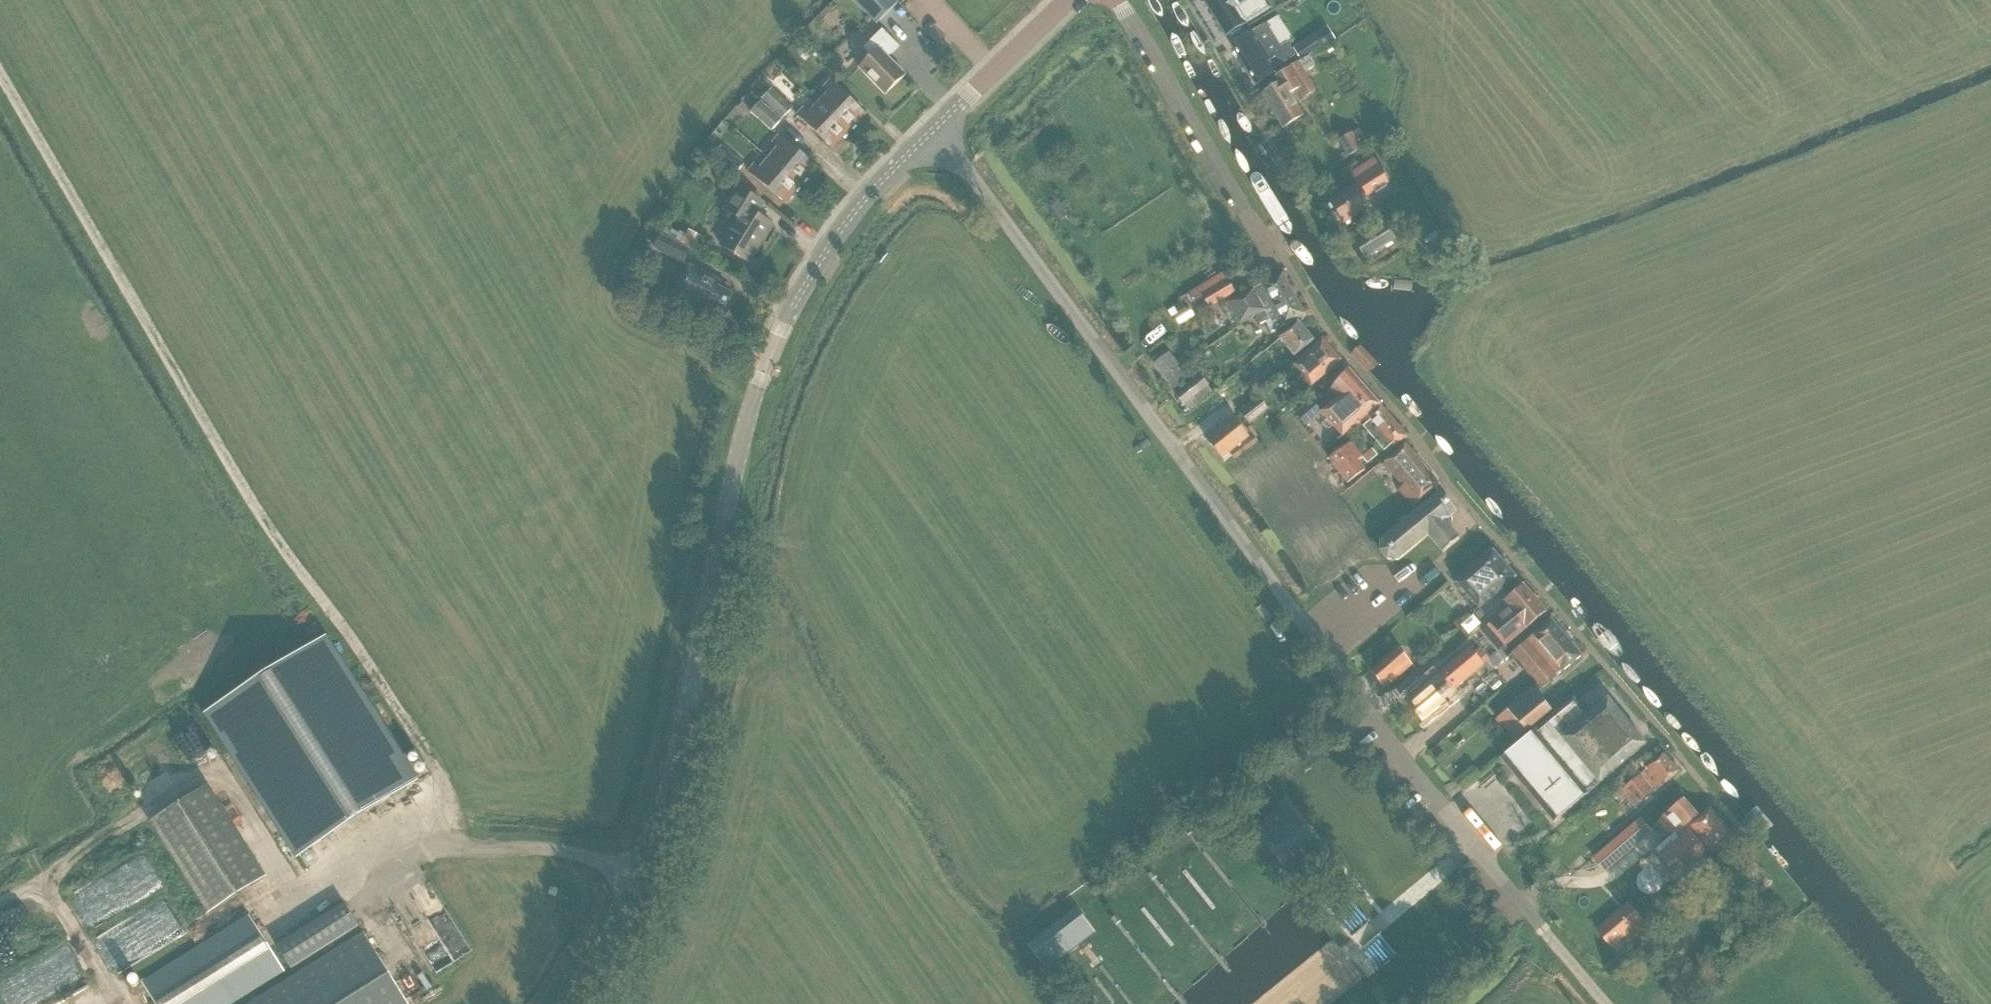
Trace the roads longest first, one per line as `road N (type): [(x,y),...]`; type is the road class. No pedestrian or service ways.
road 1 (unclassified): [(1606,1003),(1316,641),(934,129)]
road 2 (tertiary): [(579,1003),(621,926),(672,761),(723,515),(762,382),(846,227),(934,129)]
road 3 (track): [(421,835),(439,777),(330,606),(277,543),(0,76)]
road 4 (residential): [(1281,258),(1119,0)]
road 5 (tertiary): [(934,129),(1067,0)]

